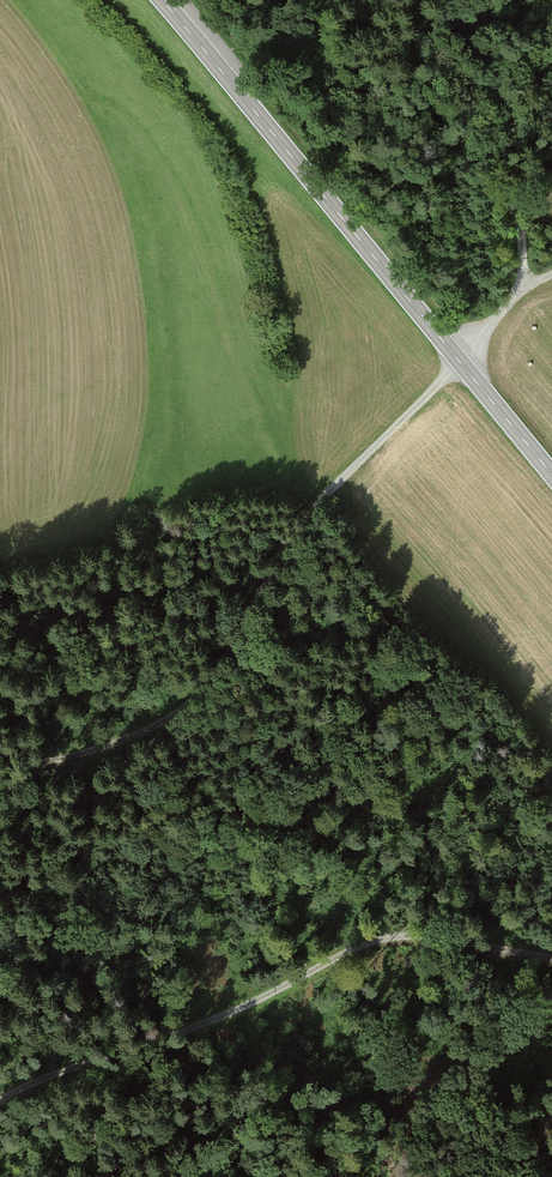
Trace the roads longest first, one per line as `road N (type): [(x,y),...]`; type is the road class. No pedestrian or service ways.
road 1 (primary): [(160,0),(551,478)]
road 2 (track): [(551,957),(427,933),(387,936),(179,1032),(0,1100)]
road 3 (track): [(0,770),(116,740),(187,707),(210,683),(311,509)]
road 4 (track): [(551,785),(311,509)]
road 5 (track): [(518,290),(507,111),(487,54),(452,0)]
road 6 (track): [(518,290),(460,366),(311,509)]

